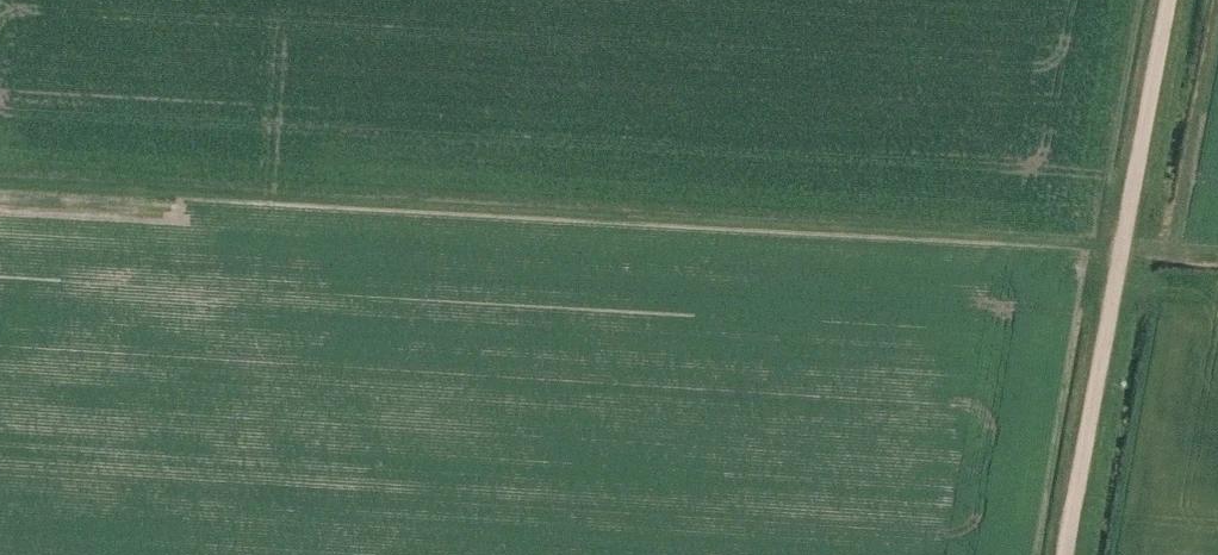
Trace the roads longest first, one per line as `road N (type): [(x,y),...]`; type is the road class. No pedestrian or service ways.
road 1 (unclassified): [(1066,554),(1170,0)]

